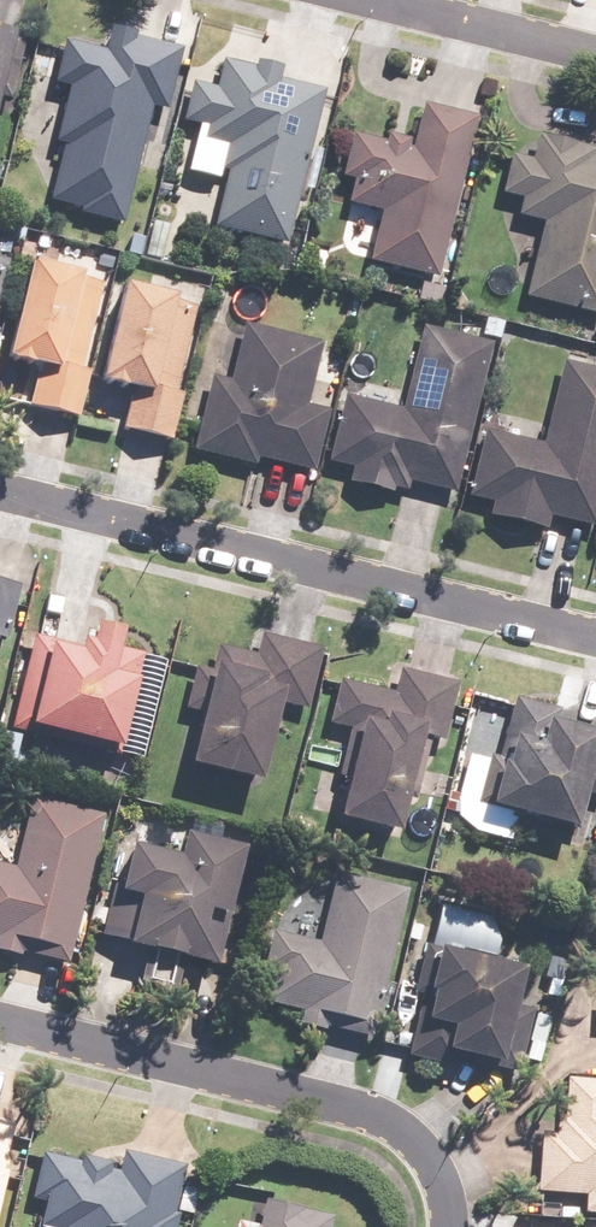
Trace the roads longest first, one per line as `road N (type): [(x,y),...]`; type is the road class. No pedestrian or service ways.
road 1 (residential): [(595,641),(0,494)]
road 2 (residential): [(0,1028),(388,1130),(428,1162),(443,1226)]
road 3 (residential): [(373,0),(595,54)]

